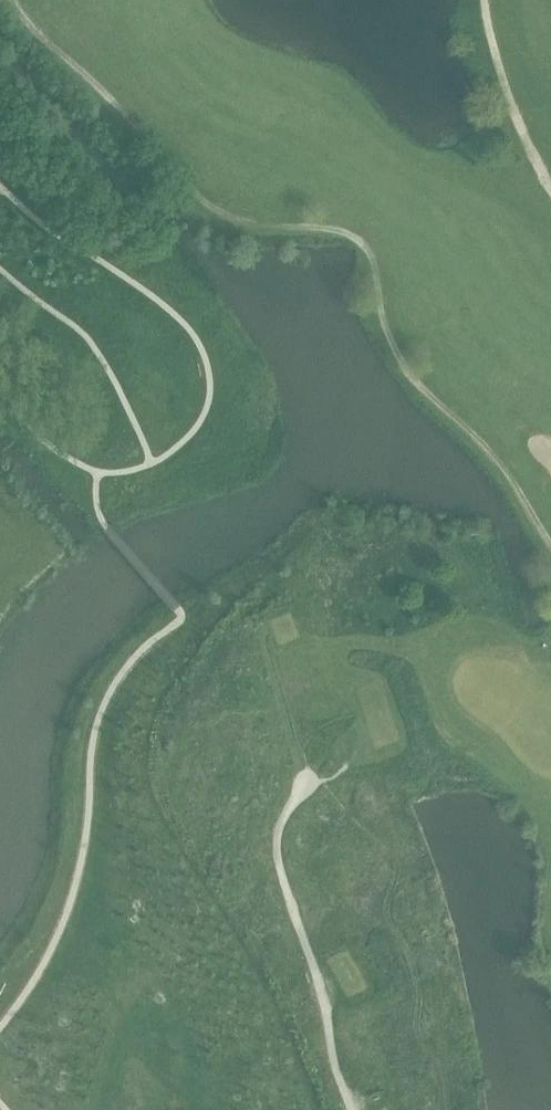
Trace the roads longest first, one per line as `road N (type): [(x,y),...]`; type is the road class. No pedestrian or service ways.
road 1 (primary): [(313,1109),(285,929),(218,640),(117,284),(14,0)]
road 2 (primary): [(0,105),(111,429),(236,959),(260,1109)]

